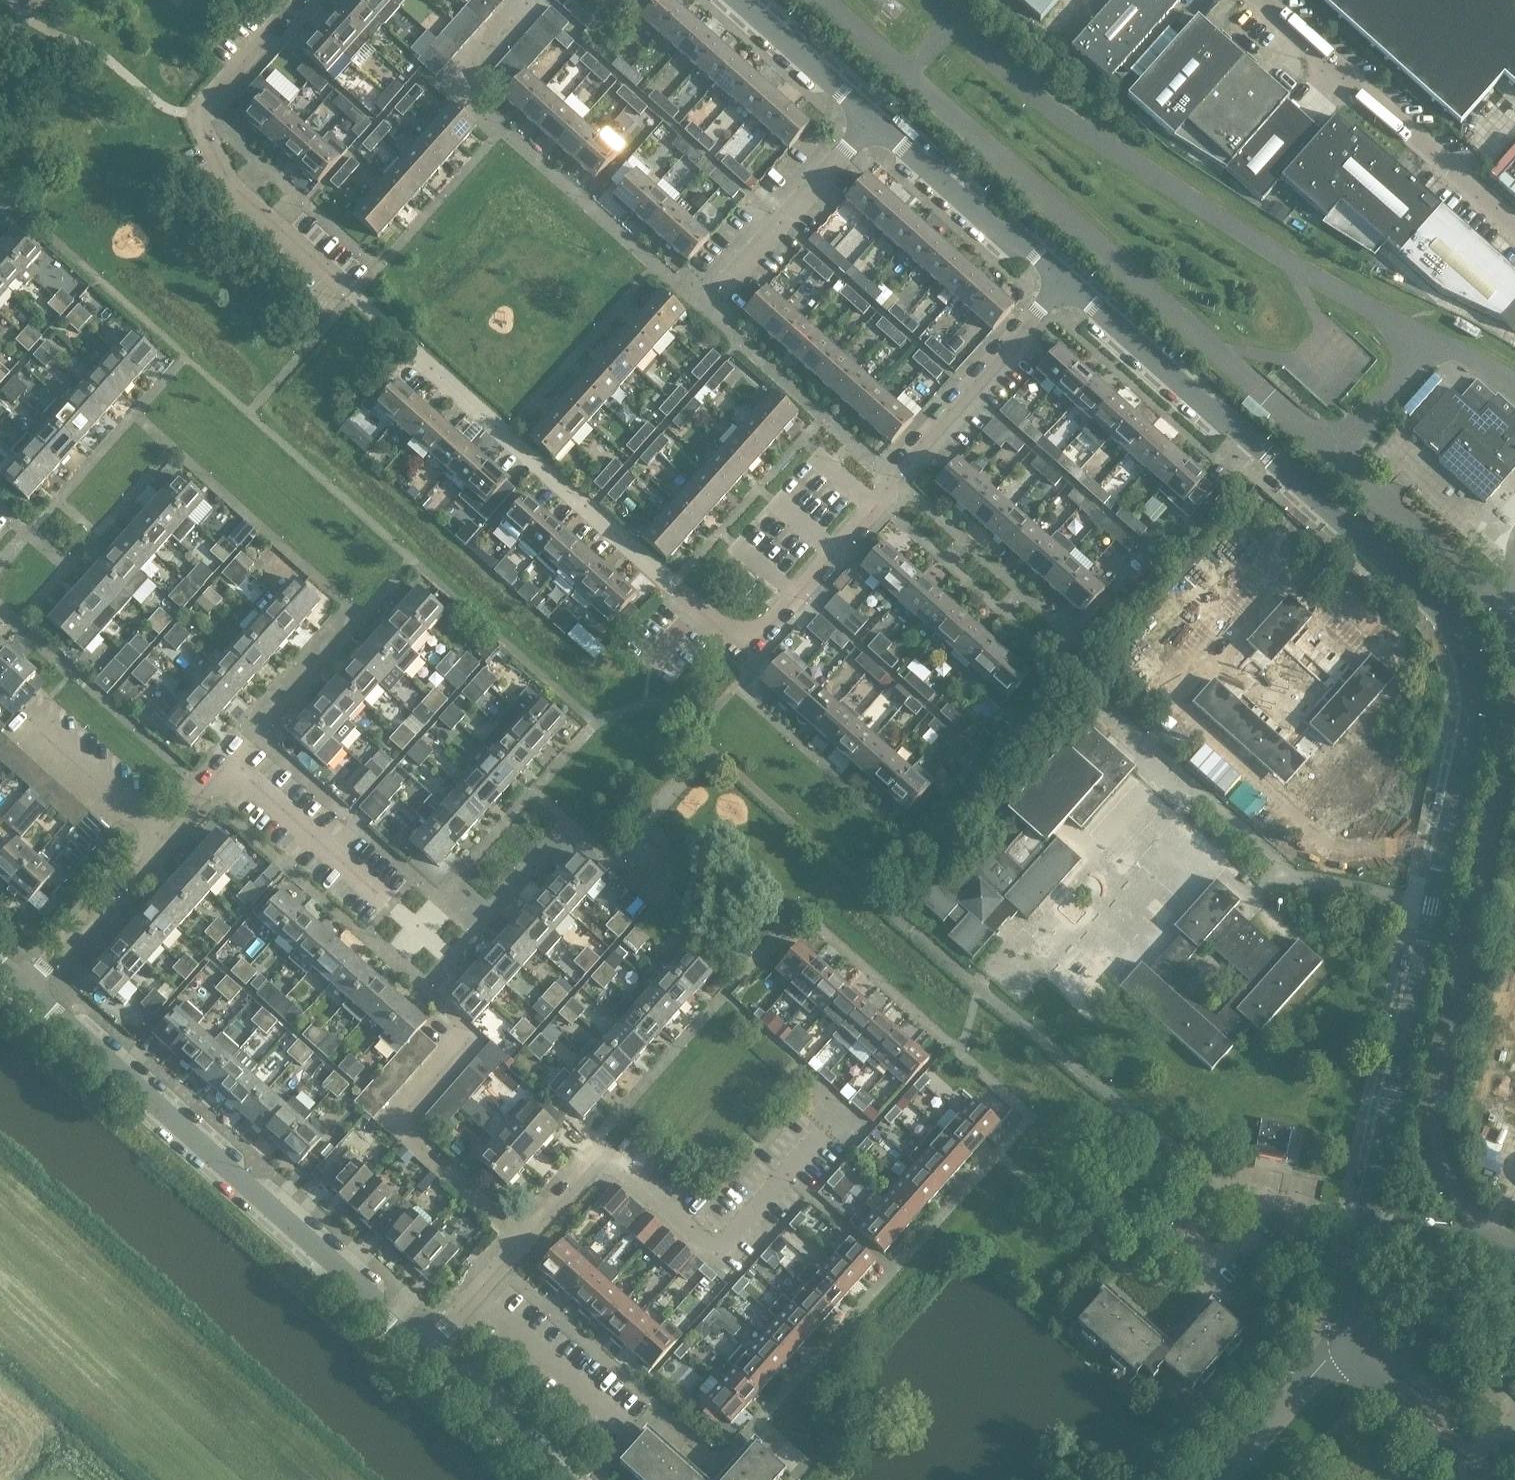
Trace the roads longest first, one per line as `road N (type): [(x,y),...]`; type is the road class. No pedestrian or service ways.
road 1 (residential): [(1354,1262),(1473,682),(1462,645),(1437,613),(1067,291)]
road 2 (residential): [(298,0),(200,111),(205,158),(714,623),(743,639),(772,628),(899,489)]
road 3 (residential): [(430,1353),(23,991)]
road 4 (unclassified): [(1514,228),(1259,0)]
road 5 (residential): [(160,843),(230,766),(378,896)]
road 6 (residential): [(899,489),(700,307)]
road 7 (residential): [(430,1353),(603,1149)]
road 8 (residential): [(899,489),(1067,291)]
road 9 (residential): [(1067,291),(875,119)]
road 10 (residential): [(728,279),(875,119)]
road 11 (residential): [(1059,626),(899,489)]
road 12 (residential): [(23,991),(160,843)]
road 13 (unclassified): [(564,1479),(430,1353)]
road 14 (residential): [(160,843),(28,721)]
road 15 (unclassified): [(1224,1479),(1346,1349)]
road 16 (residential): [(875,119),(743,0)]
road 17 (unclassified): [(1464,1462),(1346,1349)]

